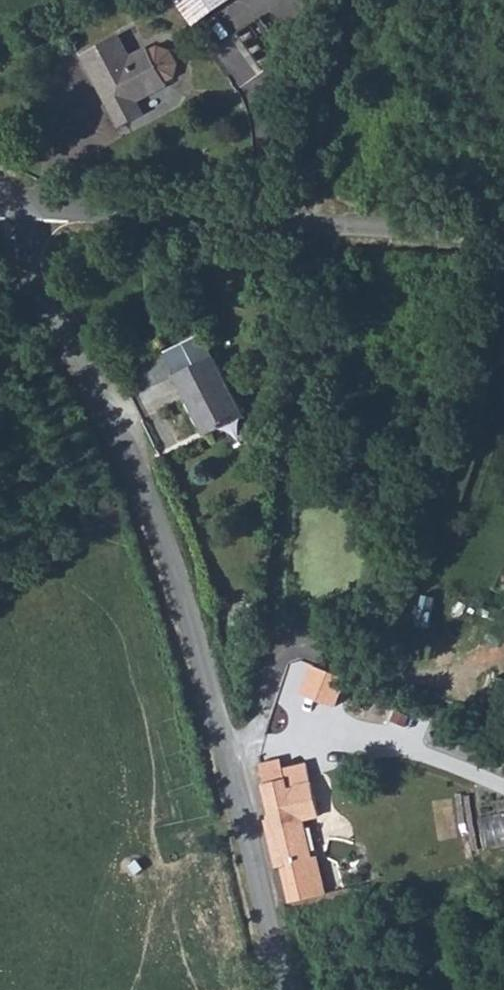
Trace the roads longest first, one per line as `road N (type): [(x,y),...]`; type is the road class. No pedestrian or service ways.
road 1 (unclassified): [(281,989),(196,635),(140,471),(0,215)]
road 2 (track): [(208,685),(268,622),(304,349),(302,220),(343,0)]
road 3 (unclassified): [(503,240),(302,220),(0,215)]

